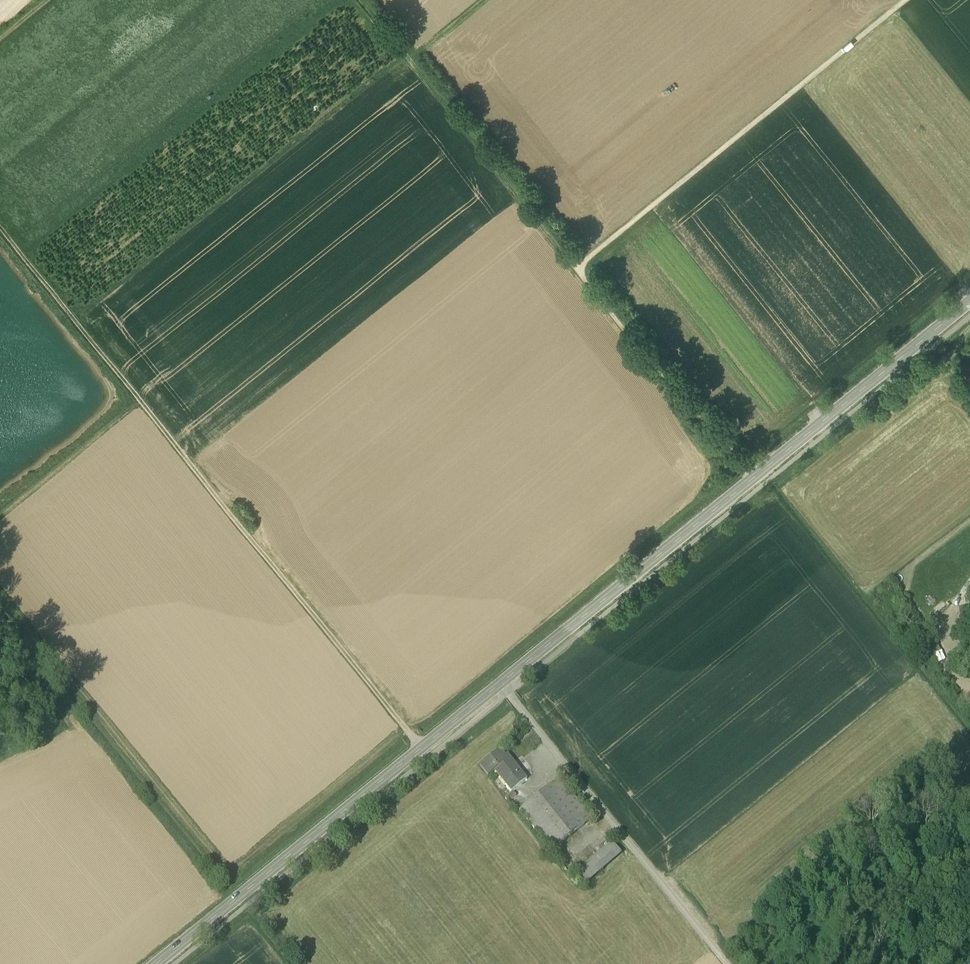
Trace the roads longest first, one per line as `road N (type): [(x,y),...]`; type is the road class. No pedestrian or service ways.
road 1 (tertiary): [(158,963),(969,301)]
road 2 (track): [(756,476),(577,269),(906,0)]
road 3 (track): [(0,227),(423,747)]
road 4 (track): [(361,0),(577,269)]
road 5 (track): [(561,758),(729,963)]

